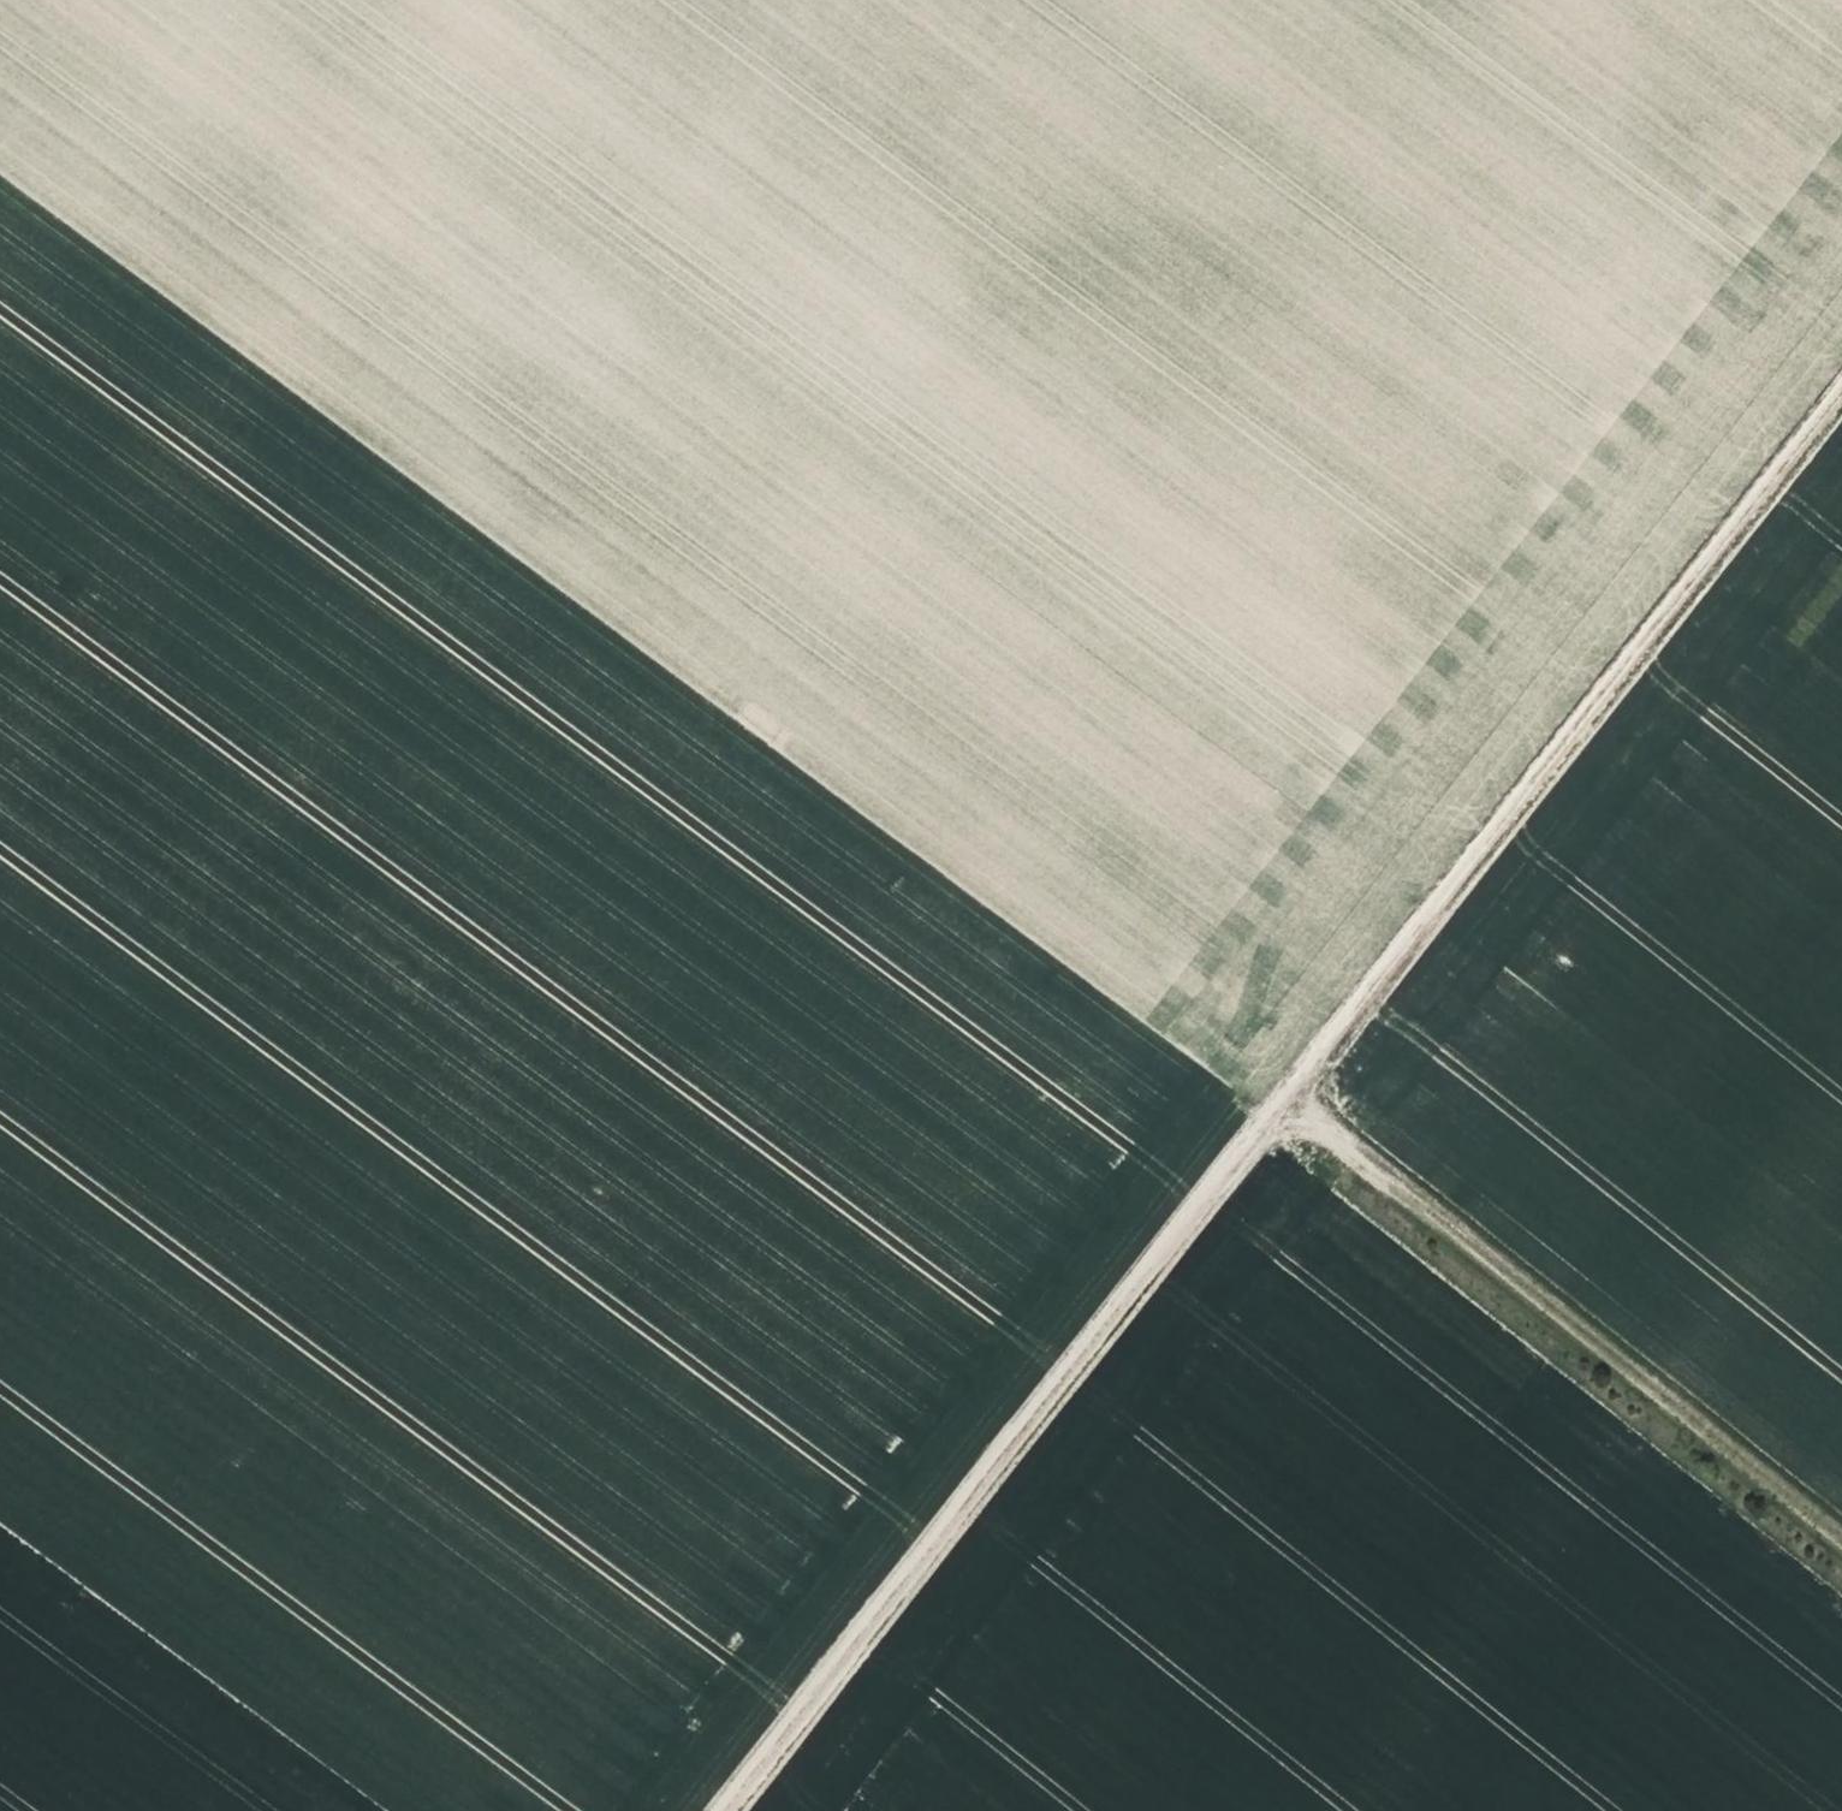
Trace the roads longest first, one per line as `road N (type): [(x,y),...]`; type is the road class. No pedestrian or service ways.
road 1 (track): [(717,1810),(1841,388)]
road 2 (track): [(1841,1544),(1282,1099)]

